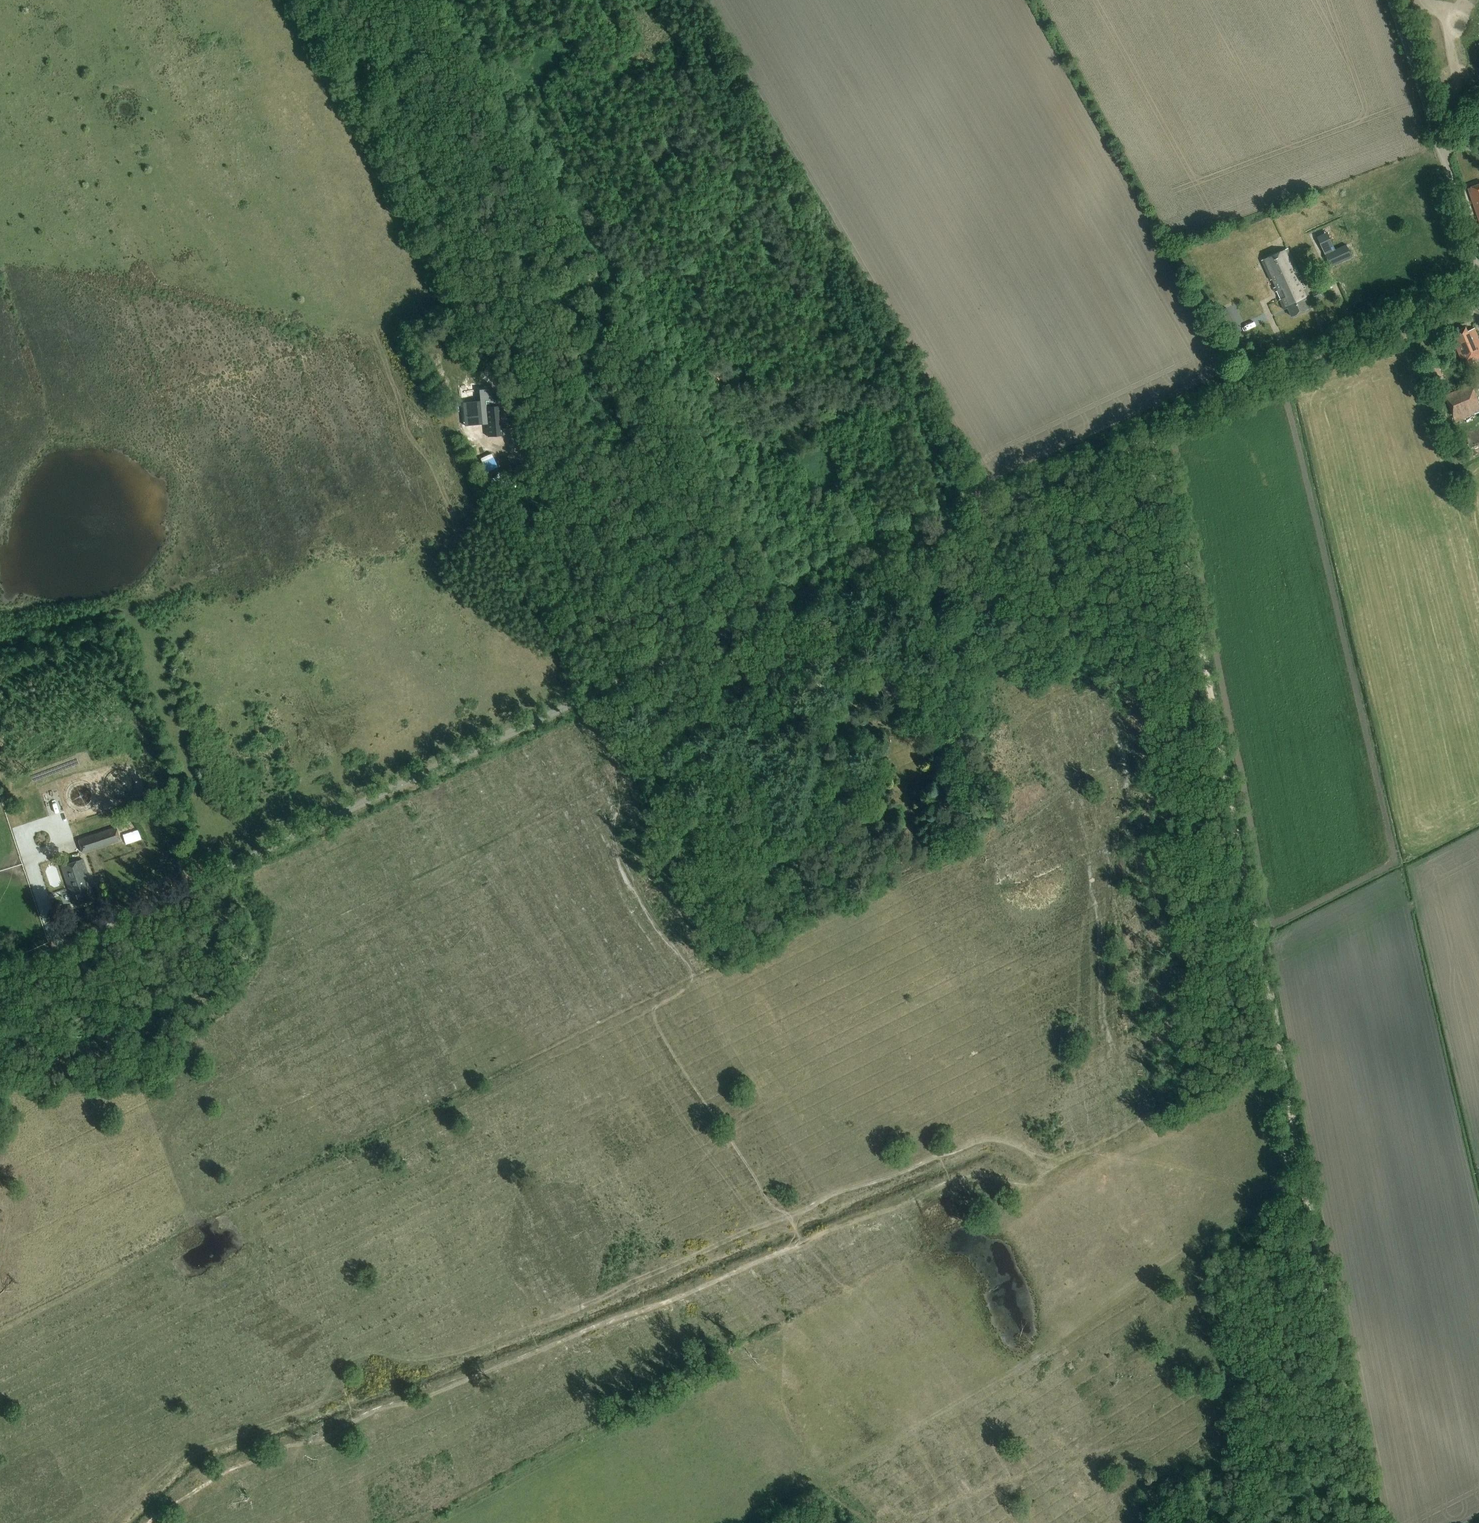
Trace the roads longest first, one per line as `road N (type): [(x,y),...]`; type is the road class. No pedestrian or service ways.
road 1 (unclassified): [(0,973),(1478,282)]
road 2 (track): [(1155,432),(1279,1052)]
road 3 (track): [(1279,1052),(1370,1522)]
road 4 (track): [(640,672),(506,424)]
road 5 (track): [(1452,183),(1395,0)]

